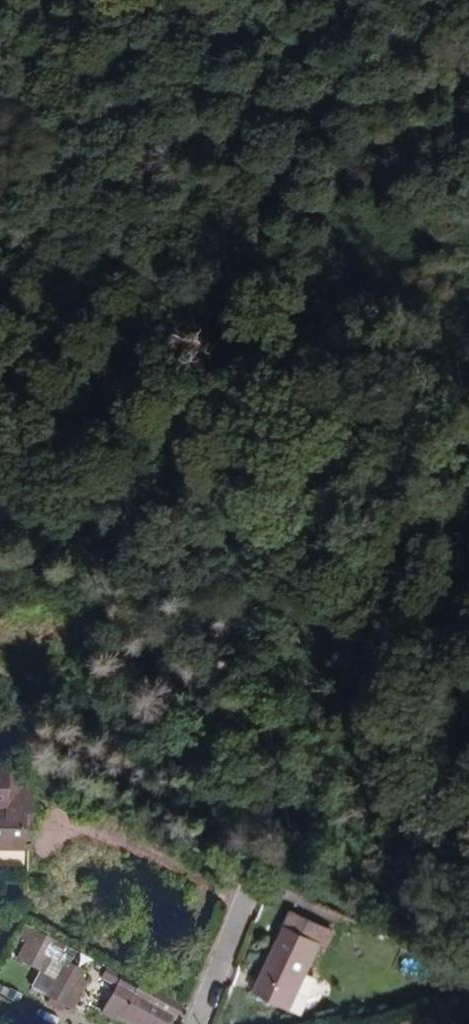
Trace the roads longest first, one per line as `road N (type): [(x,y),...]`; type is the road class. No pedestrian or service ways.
road 1 (residential): [(196,1023),(254,879)]

